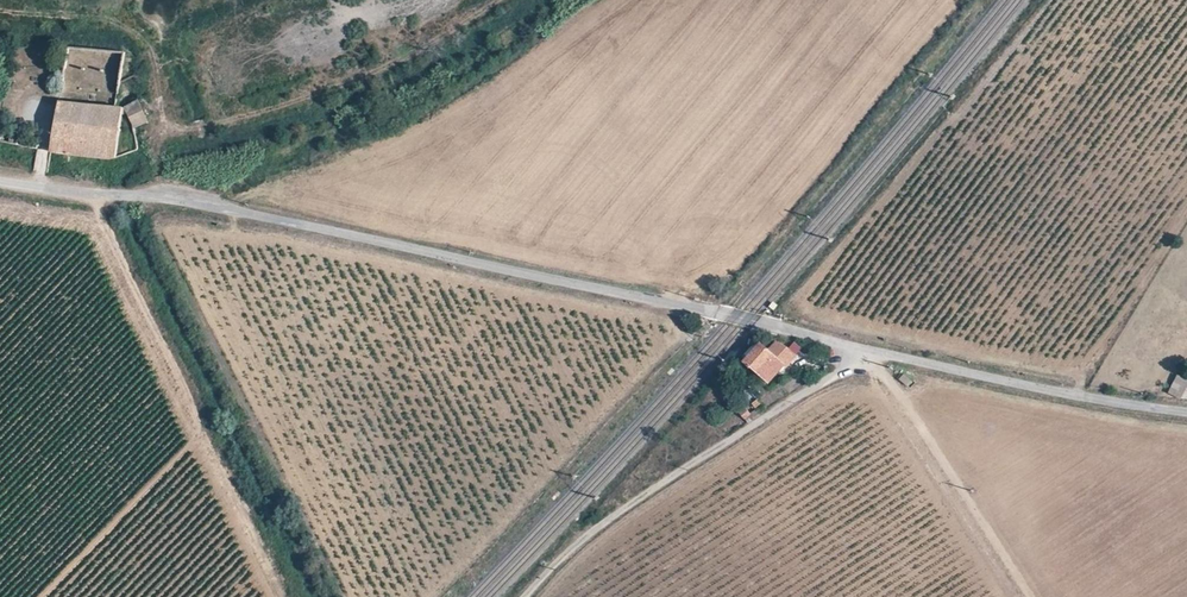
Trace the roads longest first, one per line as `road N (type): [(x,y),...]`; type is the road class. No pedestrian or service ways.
road 1 (unclassified): [(0,181),(198,202),(866,351)]
road 2 (track): [(44,596),(209,426),(124,274),(99,195)]
road 3 (track): [(160,196),(358,124),(494,57),(574,0)]
road 4 (unclassified): [(526,596),(584,537),(866,351)]
road 5 (unclassified): [(866,351),(964,376),(1186,412)]
road 6 (track): [(866,351),(902,394),(1031,596)]

